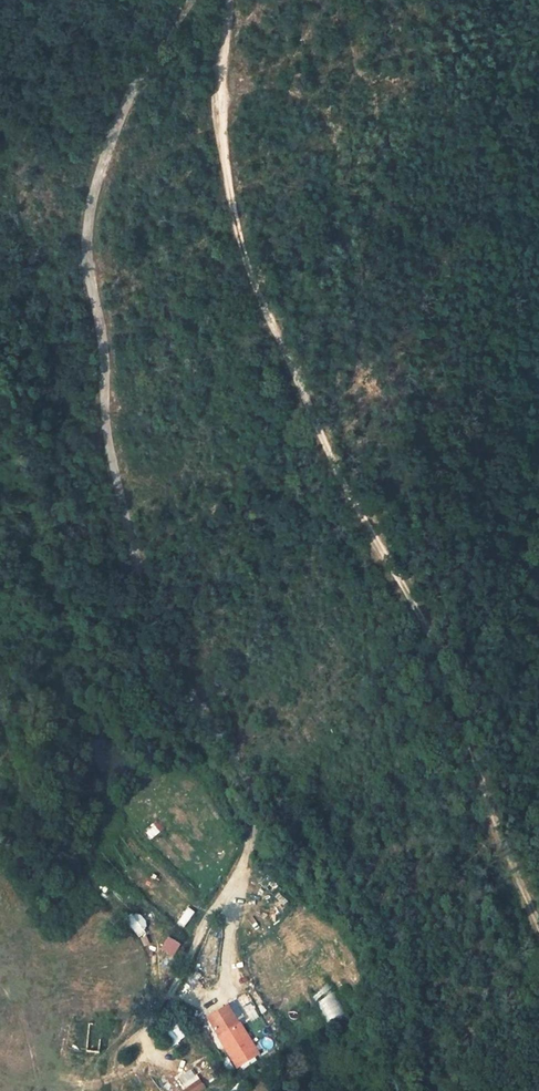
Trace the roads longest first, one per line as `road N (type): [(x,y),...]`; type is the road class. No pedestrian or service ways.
road 1 (track): [(227,984),(254,807),(241,765),(152,616),(112,435),(89,251),(92,209),(129,105),(187,0)]
road 2 (track): [(538,938),(480,803),(417,612),(329,462),(240,238),(221,109),(235,0)]

